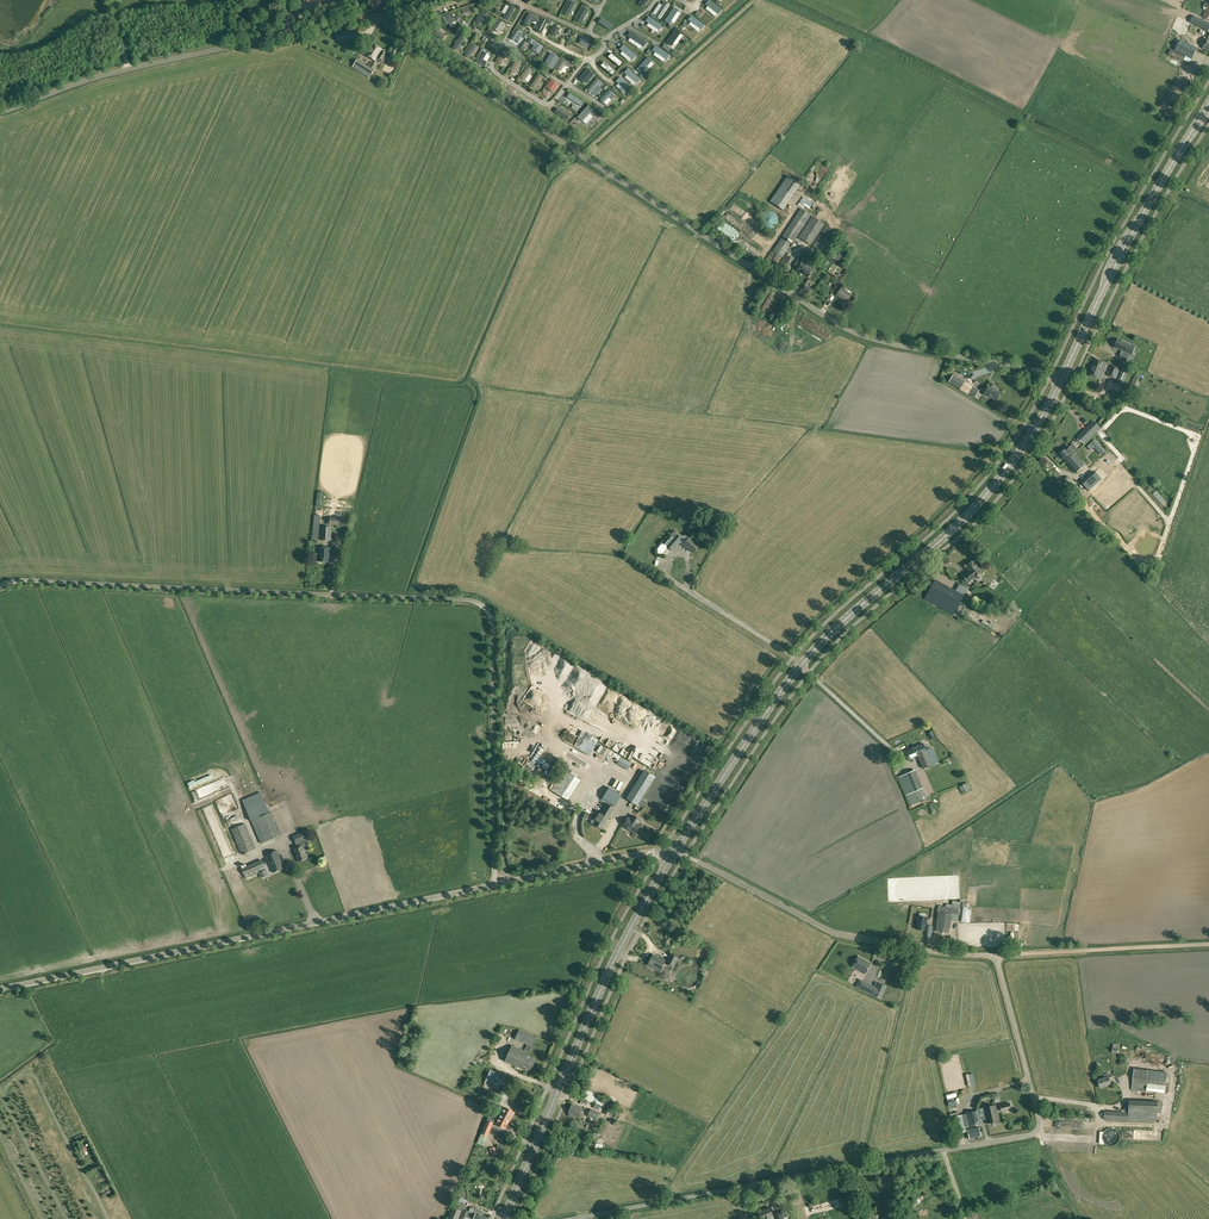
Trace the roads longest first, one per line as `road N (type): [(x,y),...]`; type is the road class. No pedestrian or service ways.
road 1 (unclassified): [(579,1218),(1044,1133),(998,955),(952,955),(827,930),(676,851)]
road 2 (unclassified): [(1060,381),(873,339),(834,322),(379,18)]
road 3 (unclassified): [(0,586),(27,580),(462,599),(484,606),(493,628),(493,886)]
road 4 (secondary): [(676,851),(791,677),(977,507),(1033,434),(1060,381)]
road 5 (unclassified): [(493,886),(0,989)]
road 6 (secondary): [(503,1218),(604,983),(676,851)]
road 7 (unclassified): [(0,111),(128,69),(379,18)]
road 8 (secondary): [(1060,381),(1208,100)]
road 9 (track): [(998,955),(1208,950)]
road 10 (unclassified): [(676,851),(493,886)]

